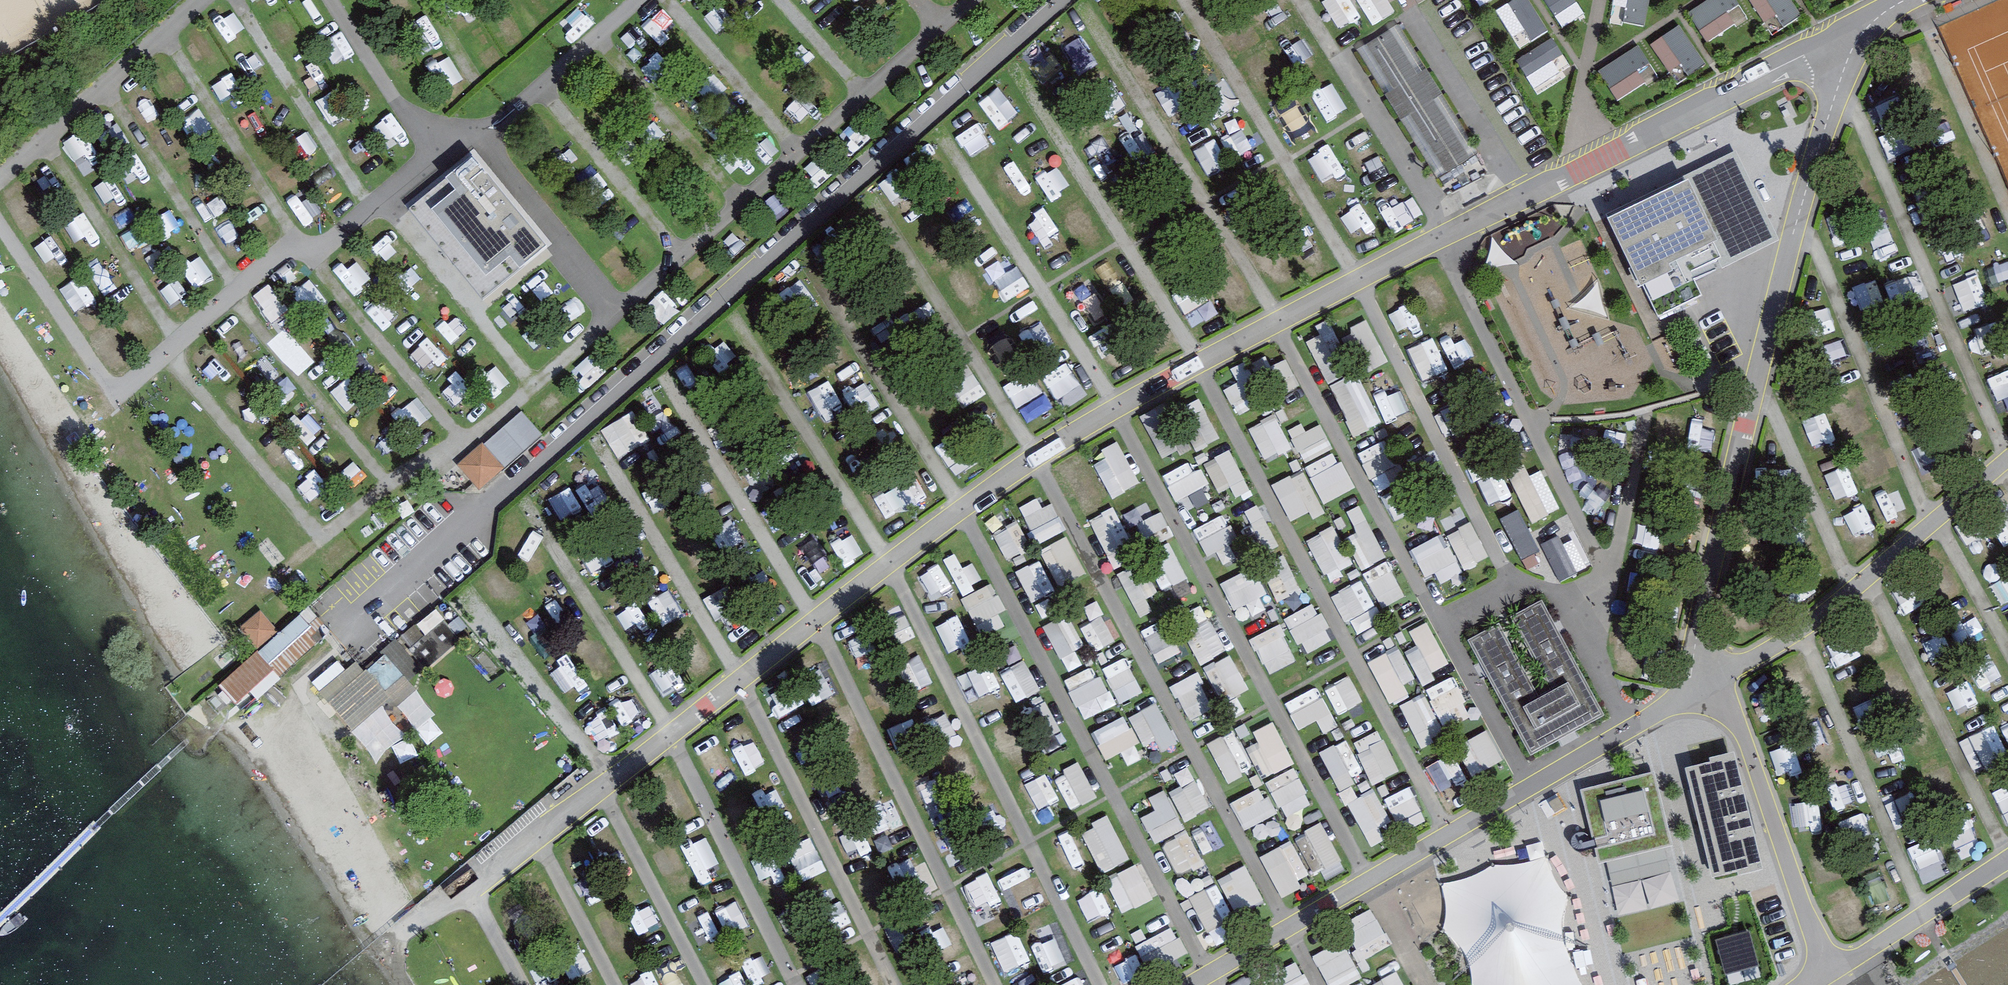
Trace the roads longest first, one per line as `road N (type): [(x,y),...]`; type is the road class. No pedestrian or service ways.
road 1 (residential): [(1060,0),(473,528)]

